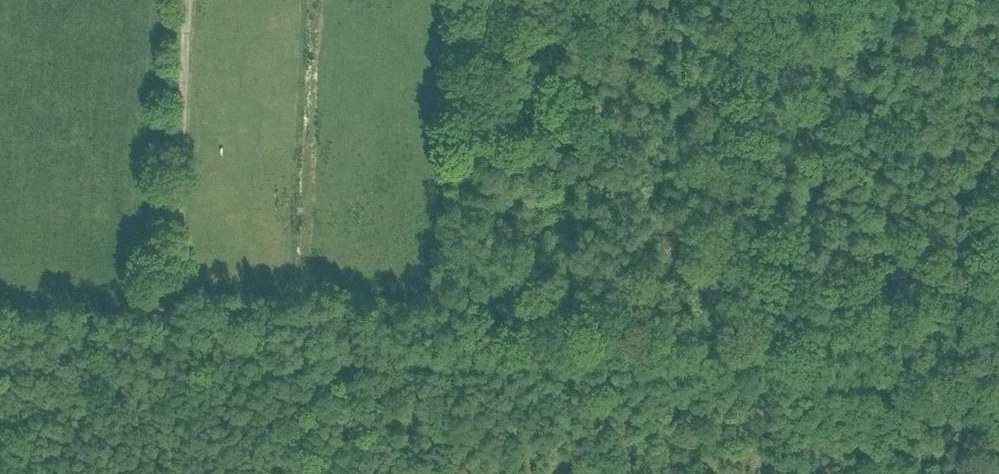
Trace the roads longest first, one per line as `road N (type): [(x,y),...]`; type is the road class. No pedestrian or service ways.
road 1 (unclassified): [(0,311),(130,316),(152,315),(167,303),(188,0)]

